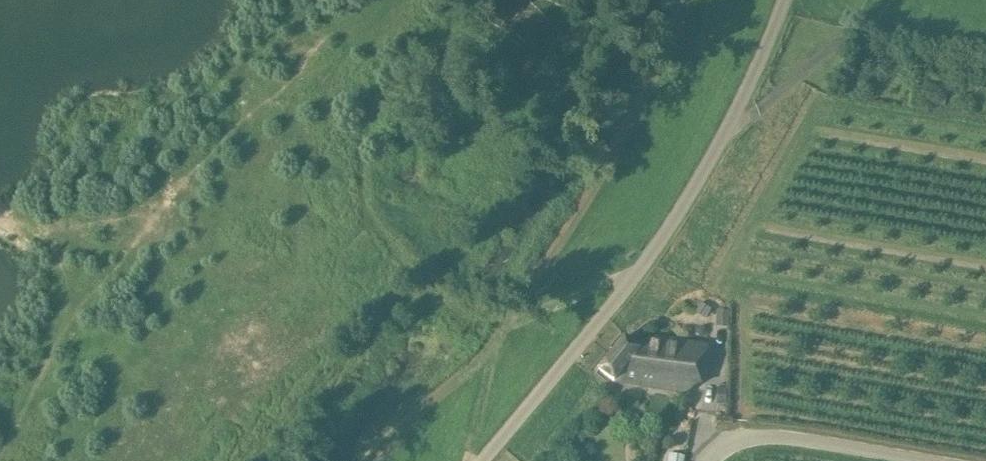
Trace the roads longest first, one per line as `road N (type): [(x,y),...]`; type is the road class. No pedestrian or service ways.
road 1 (unclassified): [(785,0),(733,117),(669,227),(482,460)]
road 2 (unclassified): [(710,460),(731,445),(778,435),(923,460)]

